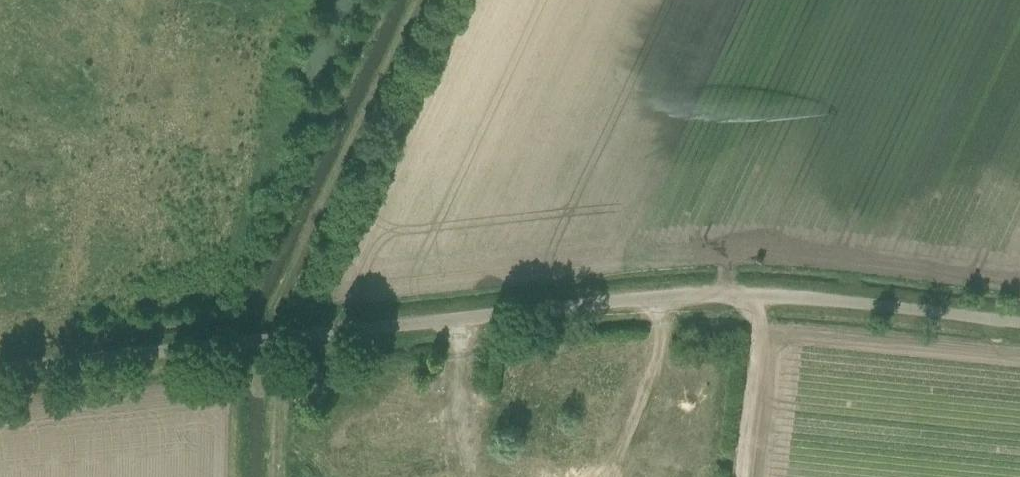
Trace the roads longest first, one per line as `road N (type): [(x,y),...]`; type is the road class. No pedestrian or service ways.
road 1 (unclassified): [(0,375),(760,295),(1019,323)]
road 2 (track): [(425,0),(265,345)]
road 3 (track): [(739,476),(760,295)]

